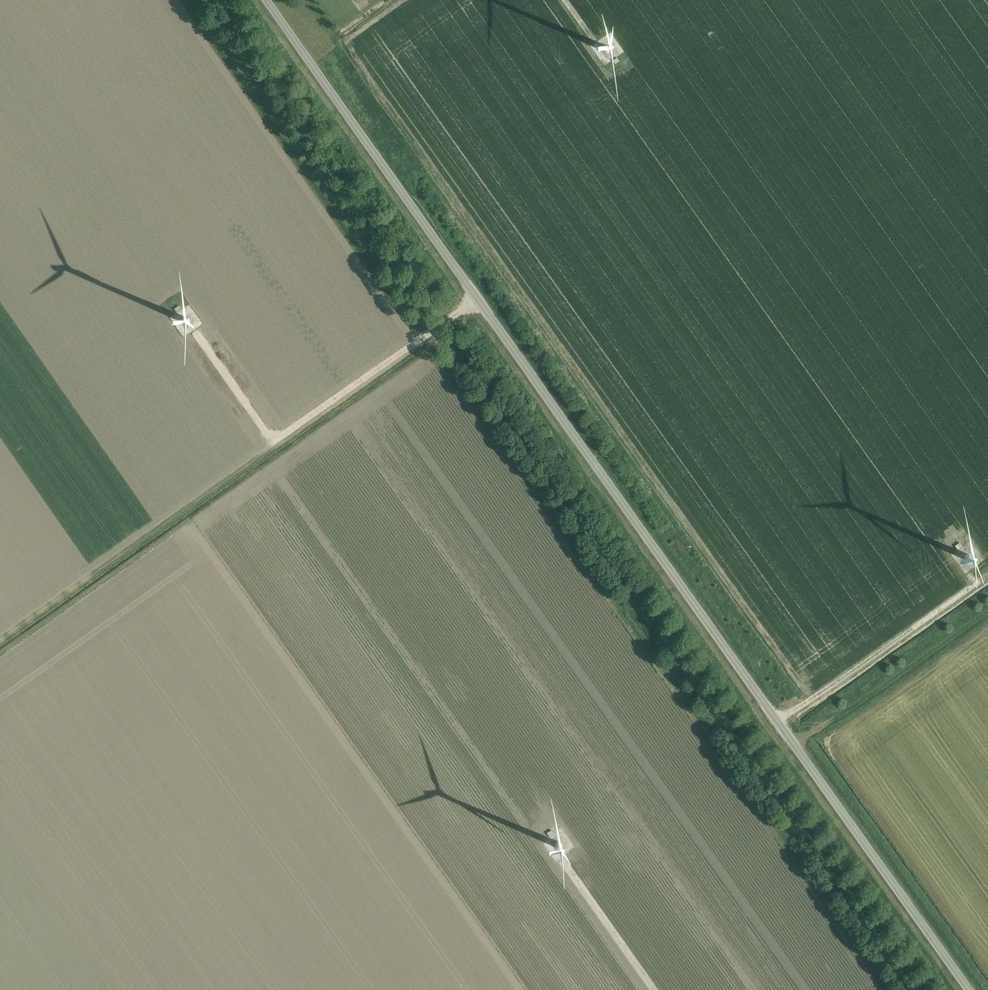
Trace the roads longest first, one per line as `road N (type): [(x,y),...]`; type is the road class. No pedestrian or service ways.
road 1 (unclassified): [(968,989),(265,0)]
road 2 (track): [(987,574),(775,722)]
road 3 (track): [(987,613),(793,746)]

